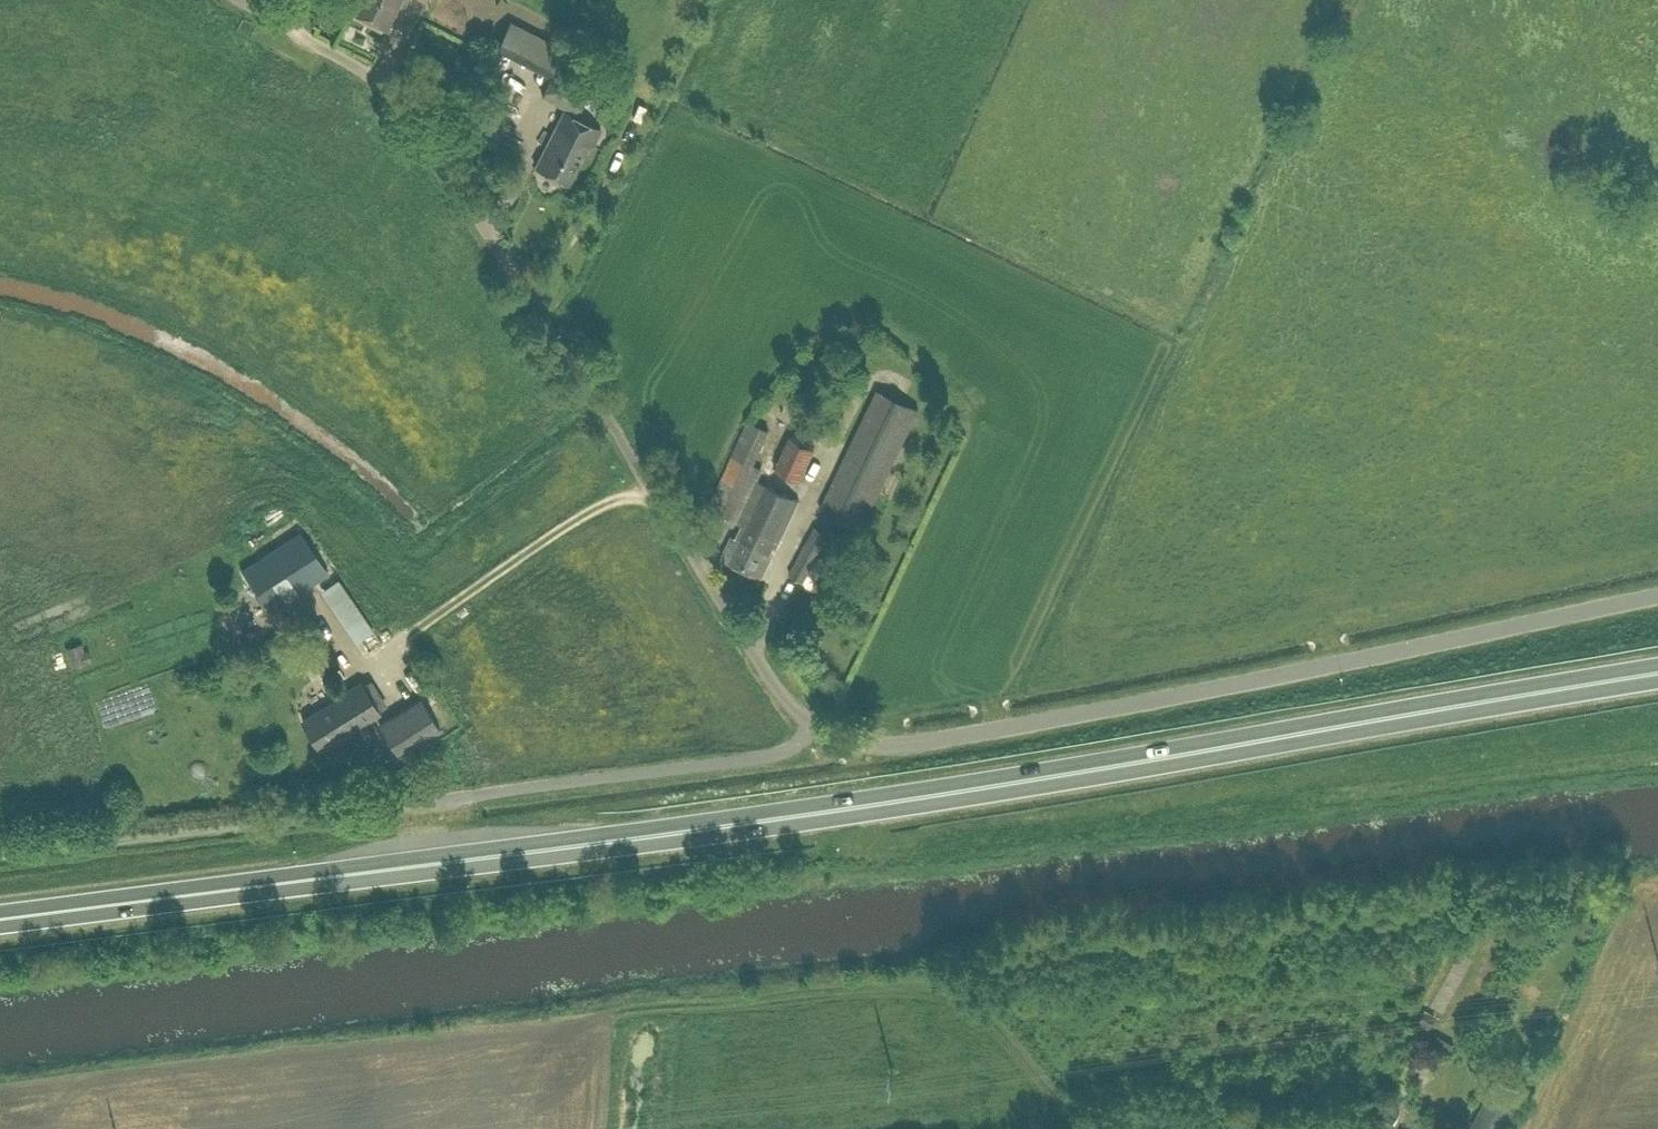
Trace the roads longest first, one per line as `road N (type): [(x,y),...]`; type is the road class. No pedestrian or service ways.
road 1 (unclassified): [(1657,592),(912,742),(862,742),(817,727),(782,692),(414,122),(359,65),(239,0)]
road 2 (trunk): [(0,917),(892,803),(1657,671)]

